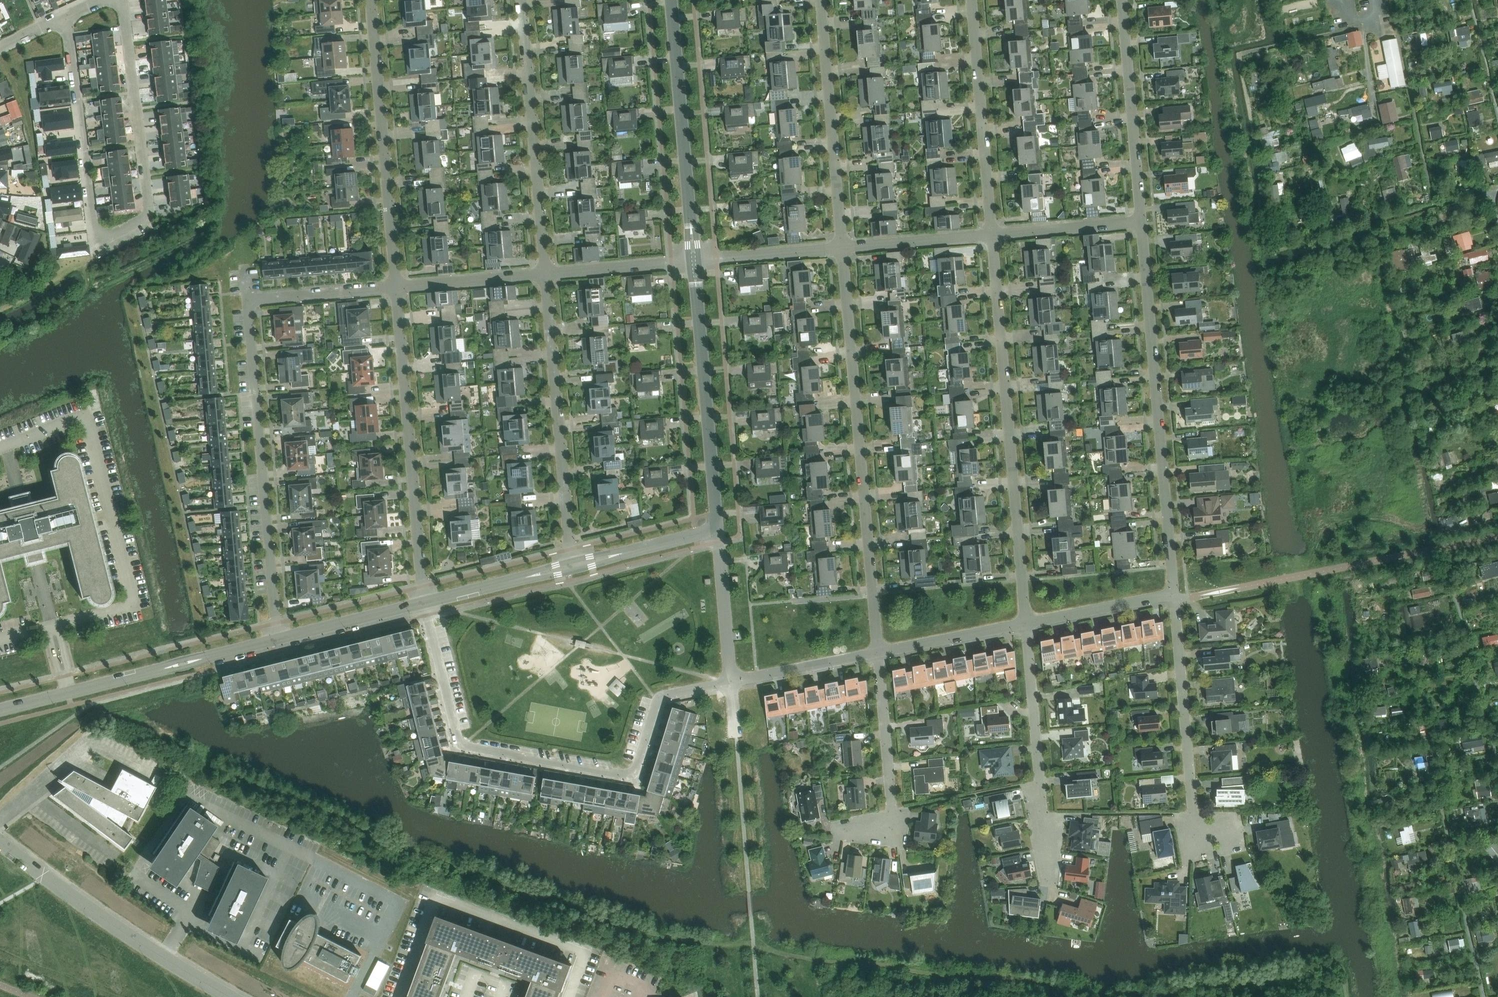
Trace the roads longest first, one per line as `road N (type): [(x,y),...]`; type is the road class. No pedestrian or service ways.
road 1 (residential): [(730,682),(657,701),(633,782),(456,747),(423,603)]
road 2 (residential): [(879,654),(841,248)]
road 3 (residential): [(1025,627),(994,235)]
road 4 (residential): [(1142,222),(1175,595)]
road 5 (residential): [(278,640),(247,300)]
road 6 (residential): [(423,603),(398,287)]
road 7 (residential): [(569,565),(546,274)]
road 8 (residential): [(398,287),(372,0)]
road 9 (tertiary): [(0,711),(278,640)]
road 10 (residential): [(119,0),(145,220),(106,246),(94,244)]
road 11 (unclassified): [(231,996),(77,900),(0,841)]
road 12 (residential): [(546,274),(521,0)]
road 13 (tertiary): [(718,529),(695,261)]
road 14 (tertiary): [(695,261),(671,0)]
road 15 (residential): [(1175,595),(1193,813),(1214,836)]
road 16 (residential): [(841,248),(820,0)]
road 17 (residential): [(994,235),(973,0)]
road 18 (residential): [(94,244),(63,19)]
road 19 (residential): [(1122,0),(1142,222)]
road 20 (residential): [(1044,846),(1025,627)]
road 21 (residential): [(872,829),(892,811),(879,654)]
road 22 (residential): [(841,248),(994,235)]
road 23 (residential): [(730,682),(718,529)]
road 24 (residential): [(1025,627),(1175,595)]
road 25 (tertiary): [(569,565),(718,529)]
road 26 (residential): [(730,682),(879,654)]
road 27 (residential): [(247,300),(398,287)]
road 28 (tertiary): [(423,603),(569,565)]
road 29 (tertiary): [(278,640),(423,603)]
road 30 (residential): [(546,274),(695,261)]
road 31 (residential): [(398,287),(546,274)]
road 32 (residential): [(994,235),(1142,222)]
road 33 (residential): [(879,654),(1025,627)]
road 34 (residential): [(695,261),(841,248)]

